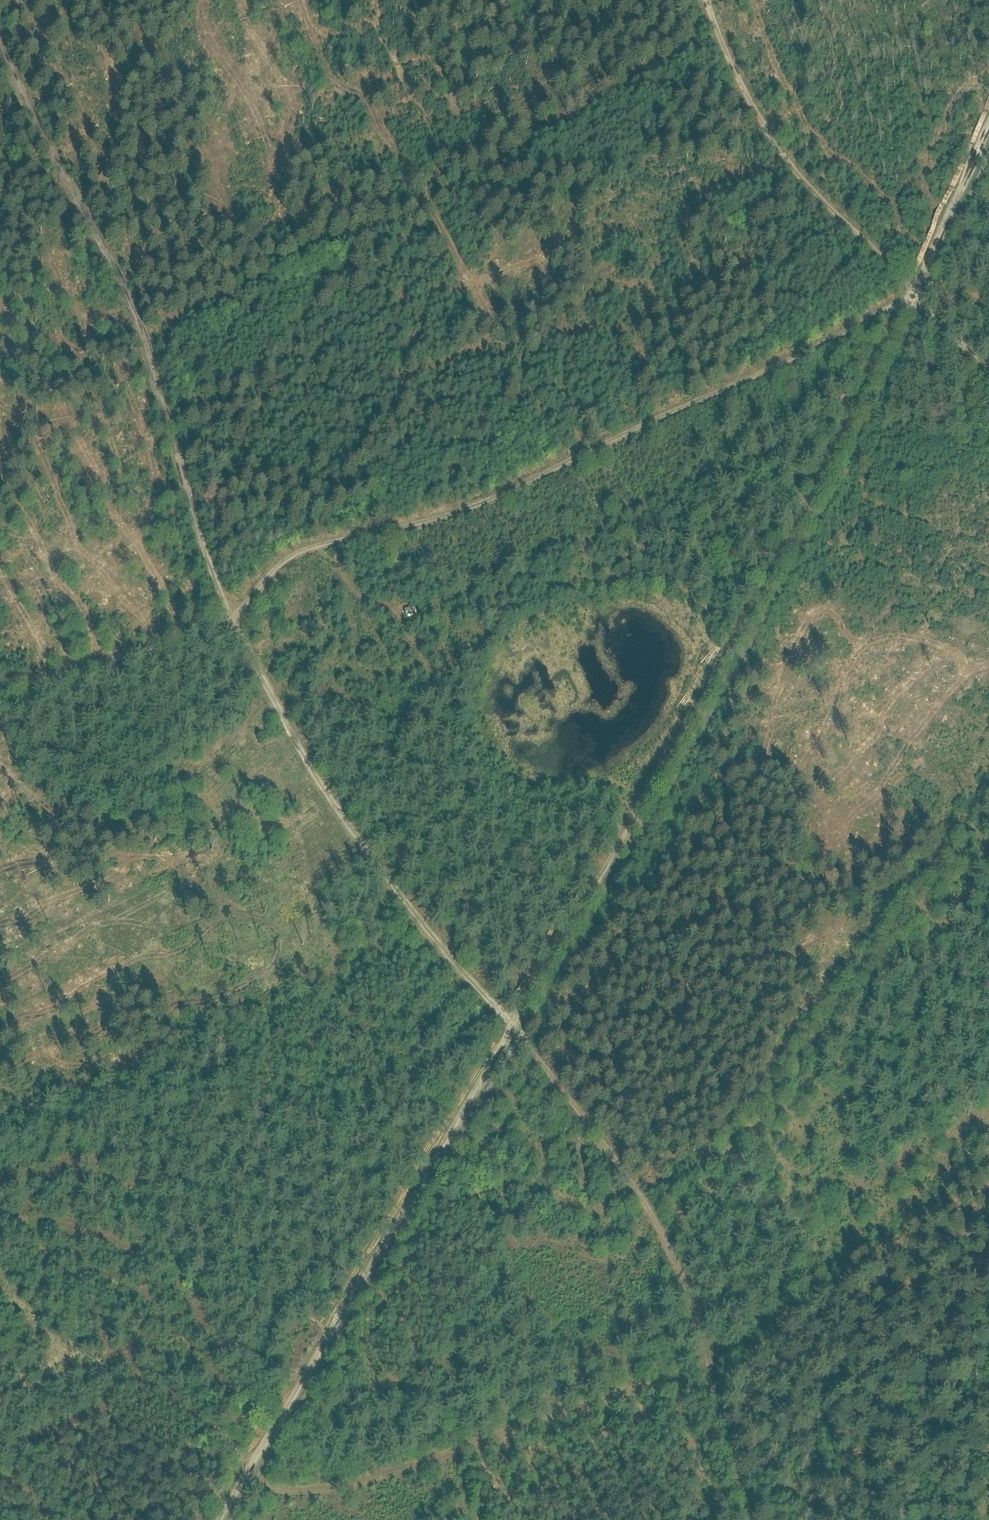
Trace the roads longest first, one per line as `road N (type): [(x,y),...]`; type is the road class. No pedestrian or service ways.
road 1 (track): [(238,1487),(800,524),(906,304)]
road 2 (track): [(232,619),(253,672),(321,779),(673,1241),(707,1359)]
road 3 (track): [(906,304),(476,504),(293,555),(232,619)]
road 4 (track): [(702,0),(772,140),(913,290)]
road 5 (track): [(707,1359),(751,1519)]

